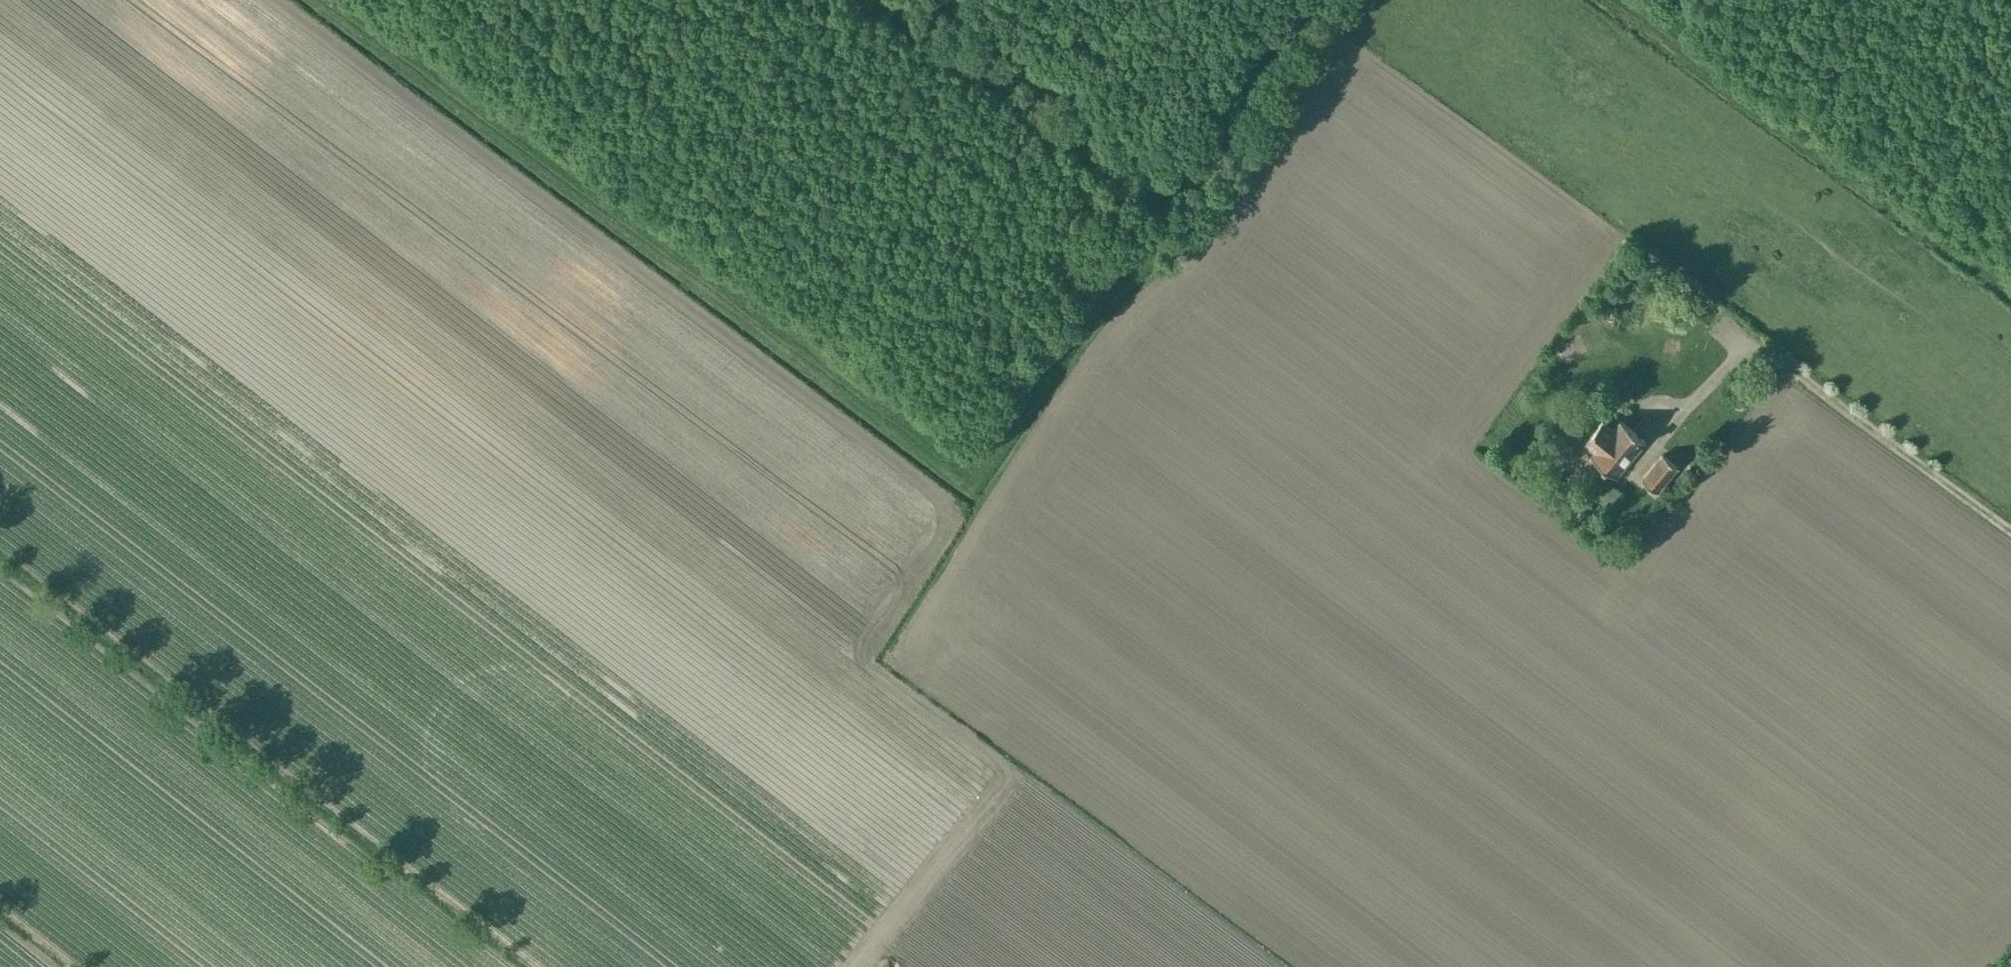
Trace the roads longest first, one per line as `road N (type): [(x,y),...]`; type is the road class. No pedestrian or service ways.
road 1 (track): [(327,0),(941,459),(967,470),(1094,303),(1151,248),(1303,0)]
road 2 (track): [(2010,287),(1611,0)]

